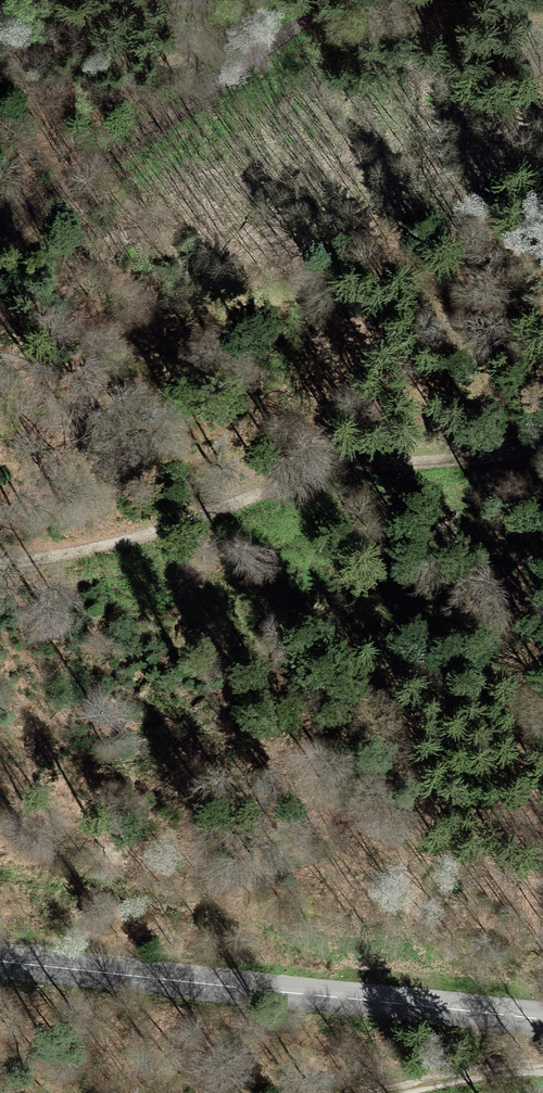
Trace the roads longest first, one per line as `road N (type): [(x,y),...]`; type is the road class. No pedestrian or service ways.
road 1 (track): [(542,453),(365,467),(161,534),(0,563)]
road 2 (tertiary): [(0,961),(542,1020)]
road 3 (track): [(0,870),(274,923),(388,957),(465,1010)]
road 4 (track): [(68,177),(340,0)]

